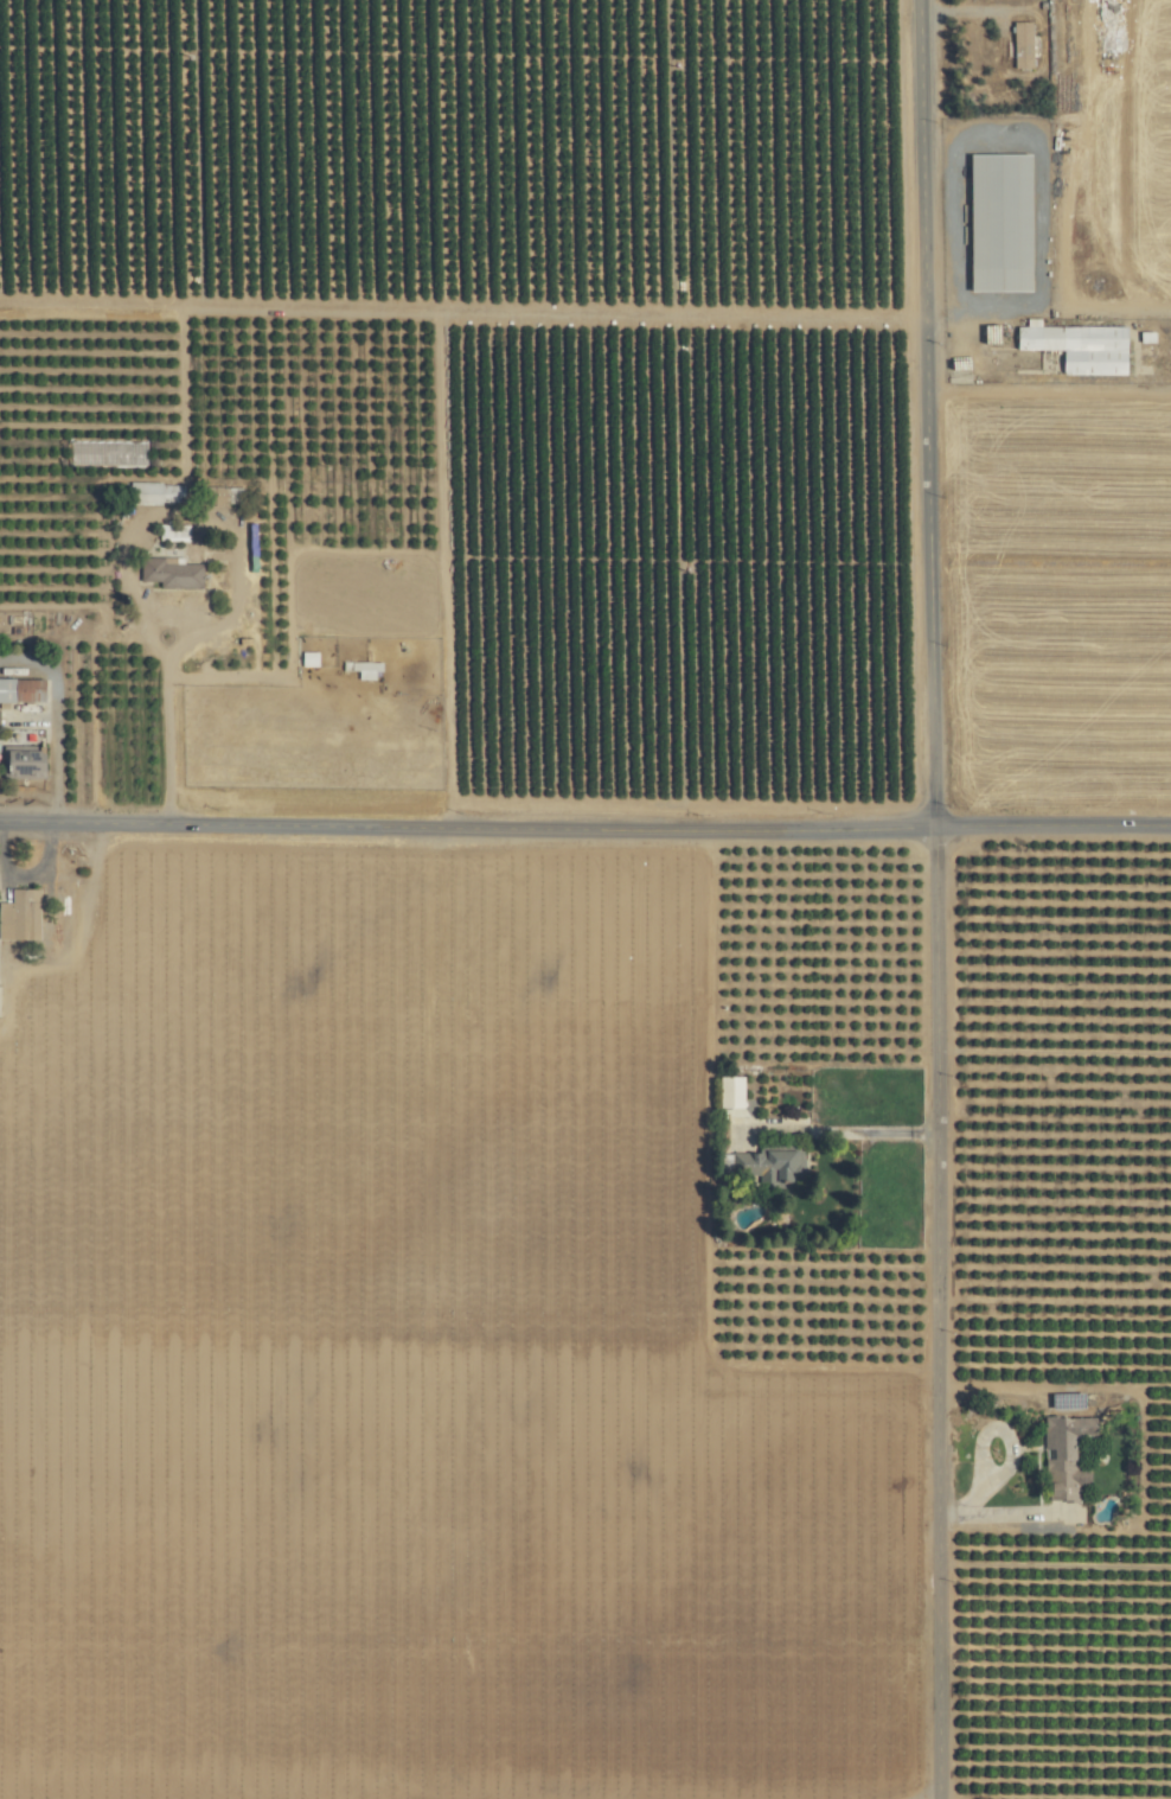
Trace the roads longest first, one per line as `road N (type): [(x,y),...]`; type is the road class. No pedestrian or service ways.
road 1 (residential): [(941,1798),(925,0)]
road 2 (tertiary): [(0,821),(1170,830)]

